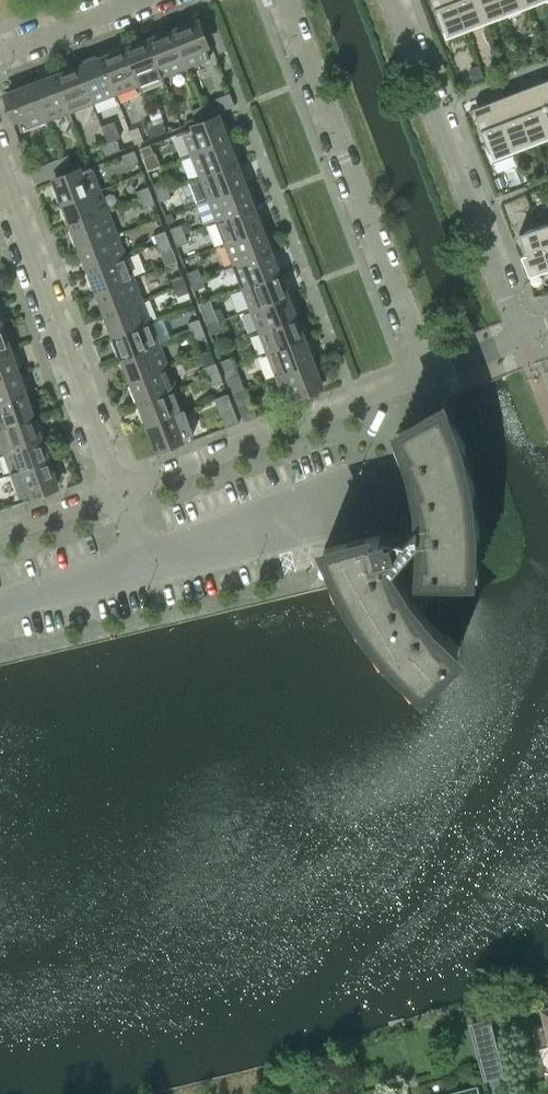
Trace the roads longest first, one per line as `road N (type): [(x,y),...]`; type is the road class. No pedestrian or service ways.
road 1 (residential): [(284,0),(424,371)]
road 2 (residential): [(520,332),(392,0)]
road 3 (residential): [(115,496),(0,177)]
road 4 (residential): [(115,496),(424,371)]
road 5 (residential): [(0,48),(133,0)]
road 6 (residential): [(0,533),(115,496)]

